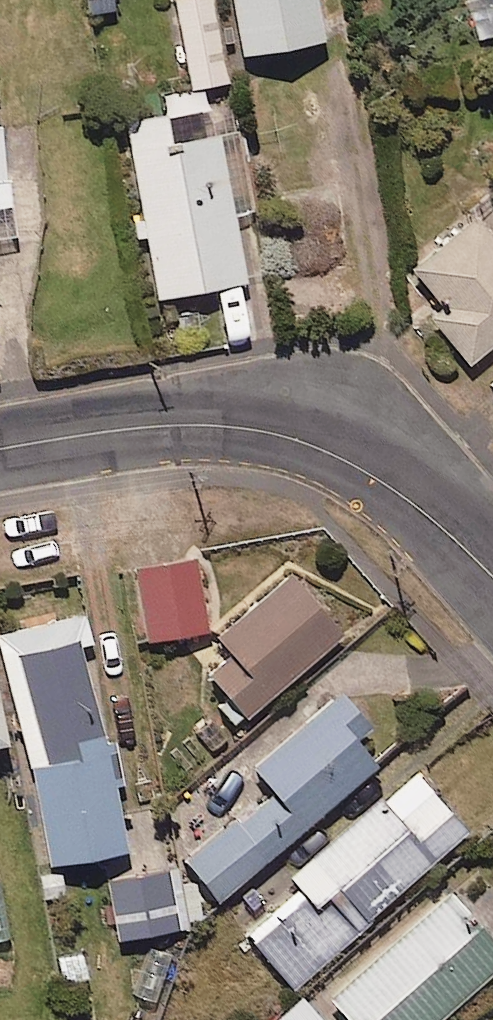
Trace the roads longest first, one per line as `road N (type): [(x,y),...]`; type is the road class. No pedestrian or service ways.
road 1 (tertiary): [(0,447),(114,427),(204,423),(283,433),(354,462),(414,501),(492,580)]

